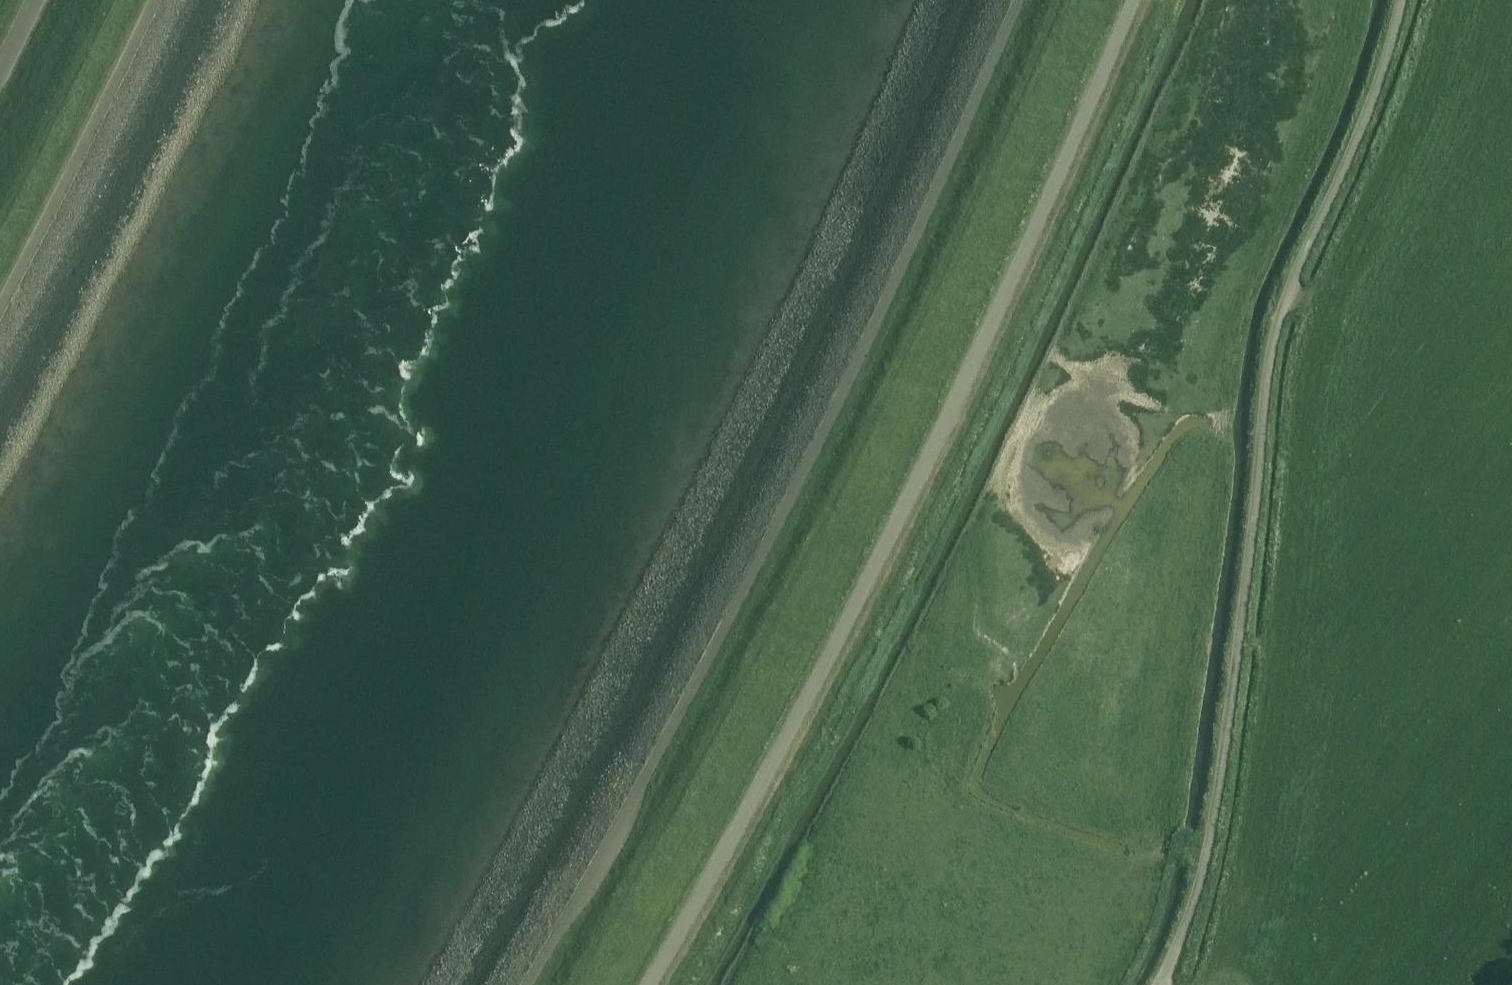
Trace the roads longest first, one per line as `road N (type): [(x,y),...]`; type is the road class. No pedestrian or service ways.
road 1 (unclassified): [(652,984),(859,630),(1009,334),(1144,0)]
road 2 (unclassified): [(1161,984),(1198,895),(1229,735),(1272,342),(1380,82),(1403,0)]

